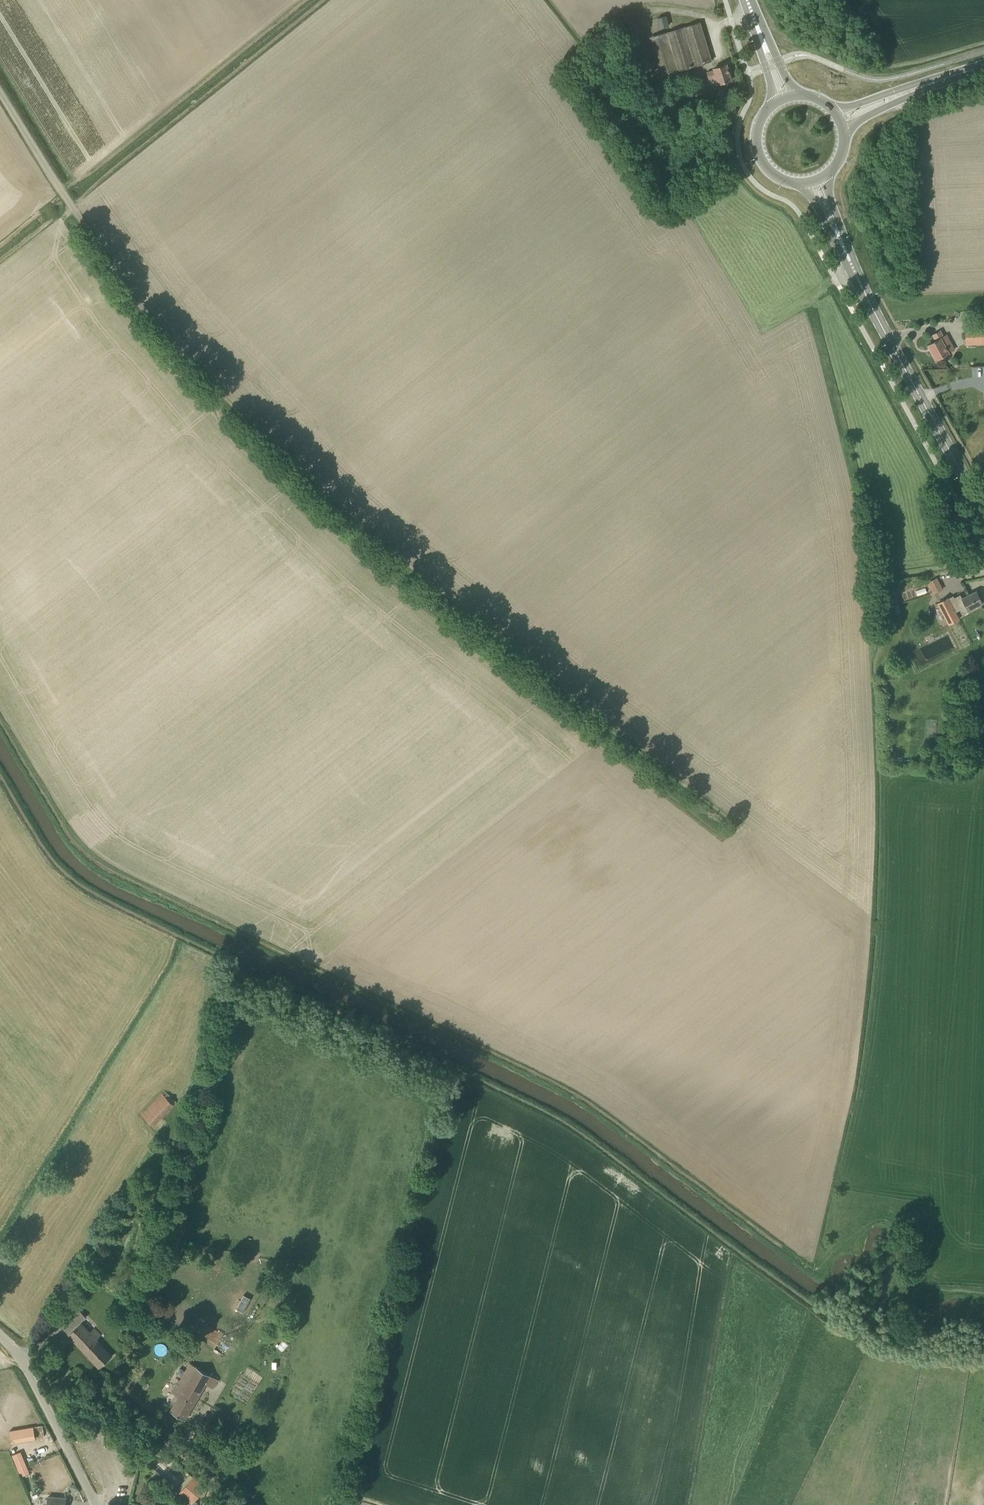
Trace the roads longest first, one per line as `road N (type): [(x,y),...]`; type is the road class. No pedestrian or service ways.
road 1 (track): [(232,415),(125,287),(0,91)]
road 2 (primary): [(983,511),(854,269)]
road 3 (unclassified): [(98,1504),(25,1364),(0,1335)]

